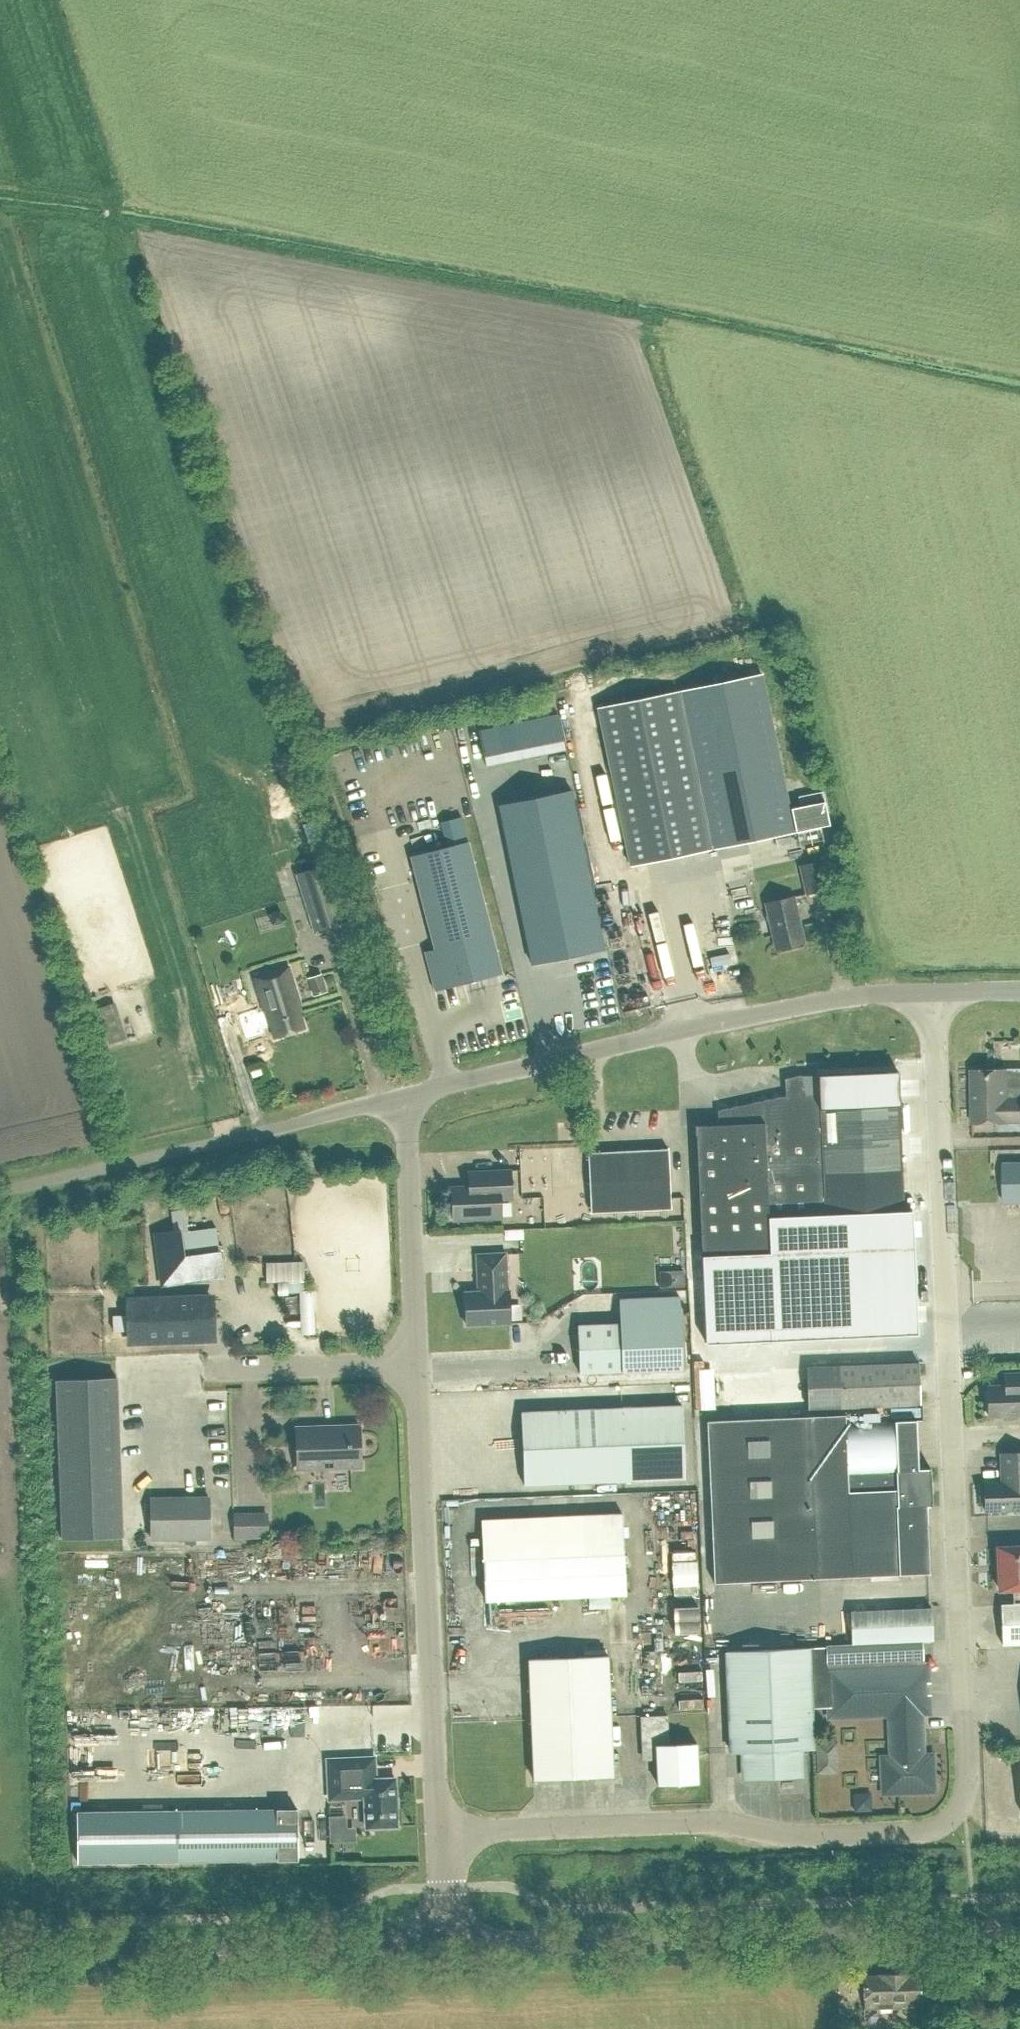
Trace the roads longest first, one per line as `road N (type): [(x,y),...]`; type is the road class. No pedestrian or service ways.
road 1 (unclassified): [(441,1831),(692,1816),(801,1835),(922,1832),(963,1806),(931,991)]
road 2 (tertiary): [(443,1920),(513,1942),(1019,1930)]
road 3 (unclassified): [(404,1094),(848,994),(931,991)]
road 4 (unclassified): [(441,1831),(418,1362)]
road 5 (tertiary): [(0,1953),(343,1948),(443,1920)]
road 6 (unclassified): [(418,1362),(404,1094)]
road 7 (unclassified): [(211,1143),(0,1191)]
road 8 (unclassified): [(203,1368),(418,1362)]
road 9 (unclassified): [(211,1143),(404,1094)]

